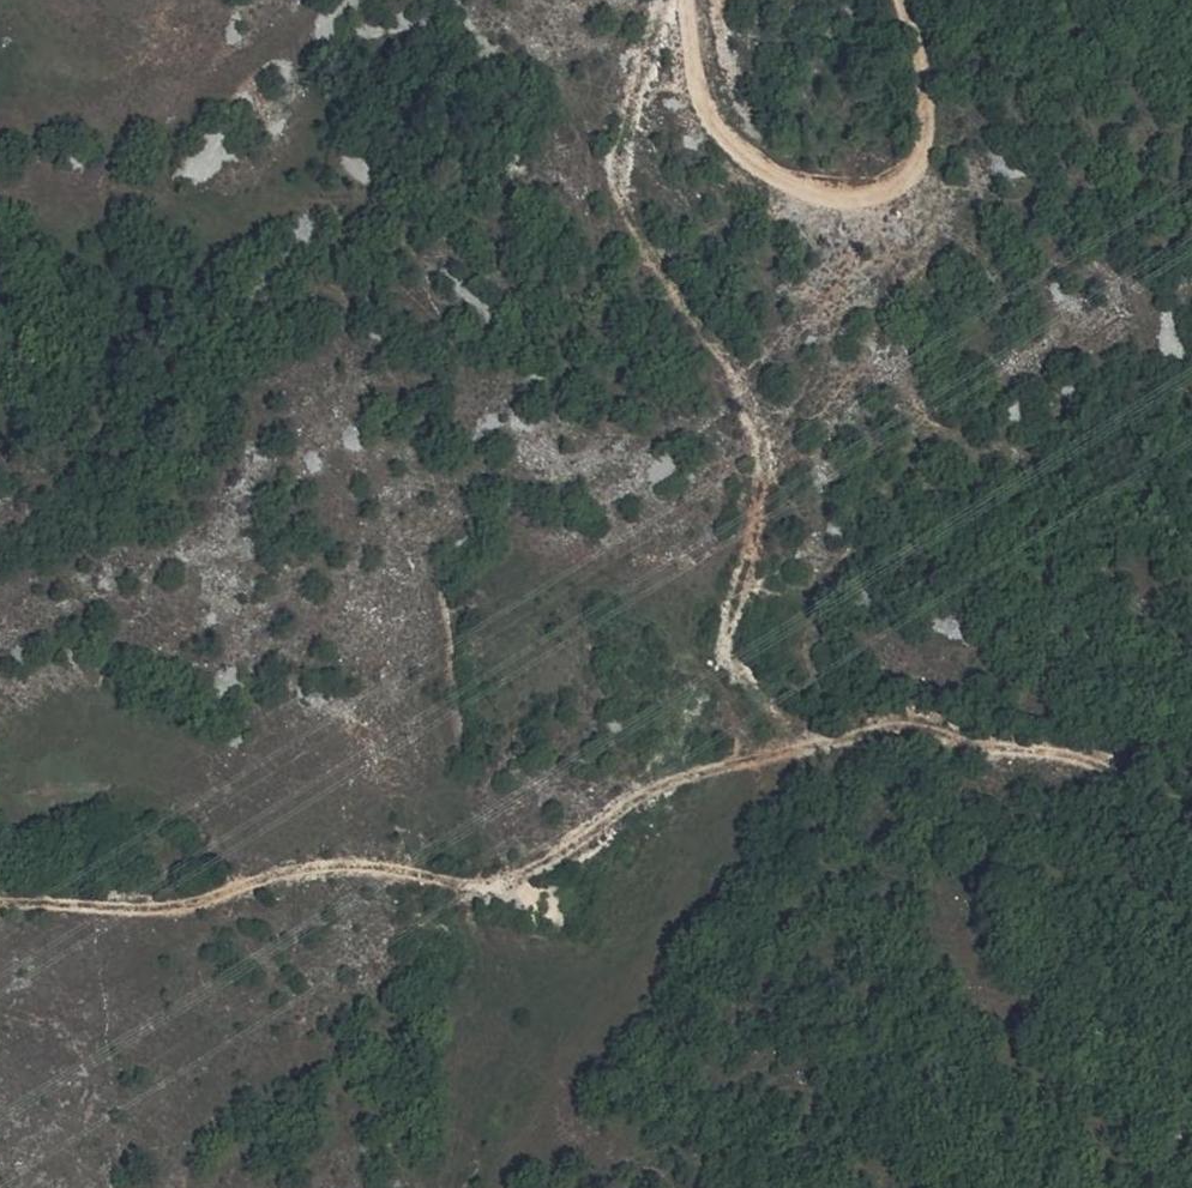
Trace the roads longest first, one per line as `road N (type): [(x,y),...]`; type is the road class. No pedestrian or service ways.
road 1 (track): [(0,898),(497,878),(623,788),(914,723),(1191,788)]
road 2 (track): [(684,0),(706,104),(743,151),(800,189),(836,198),(894,186),(920,157),(911,28),(900,0)]

